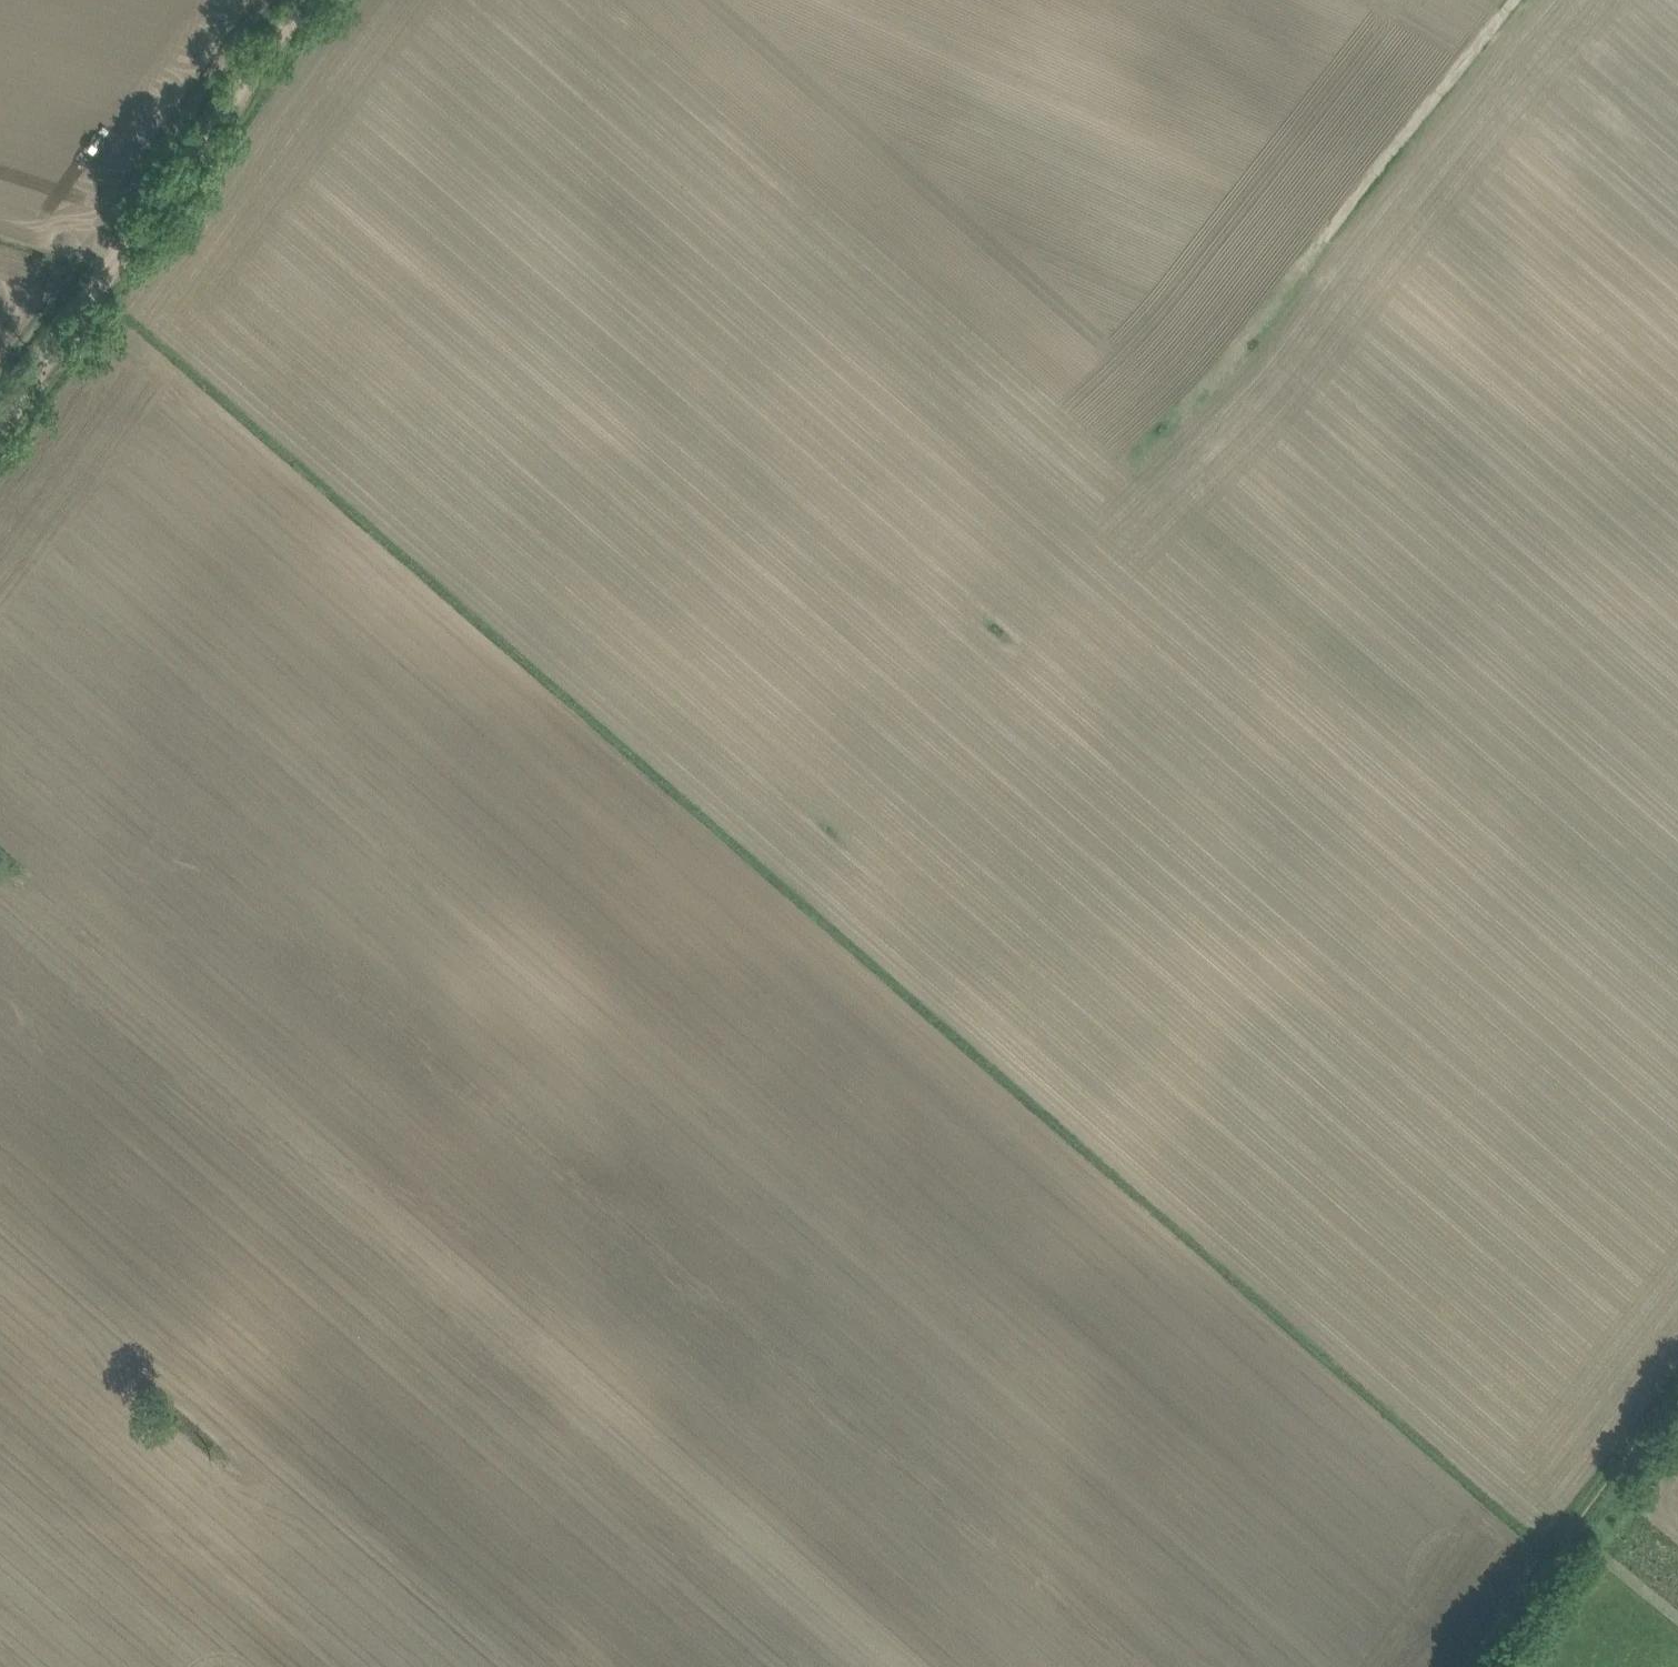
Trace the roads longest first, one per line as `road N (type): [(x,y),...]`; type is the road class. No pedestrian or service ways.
road 1 (track): [(303,0),(0,419)]
road 2 (track): [(1677,1388),(1473,1666)]

